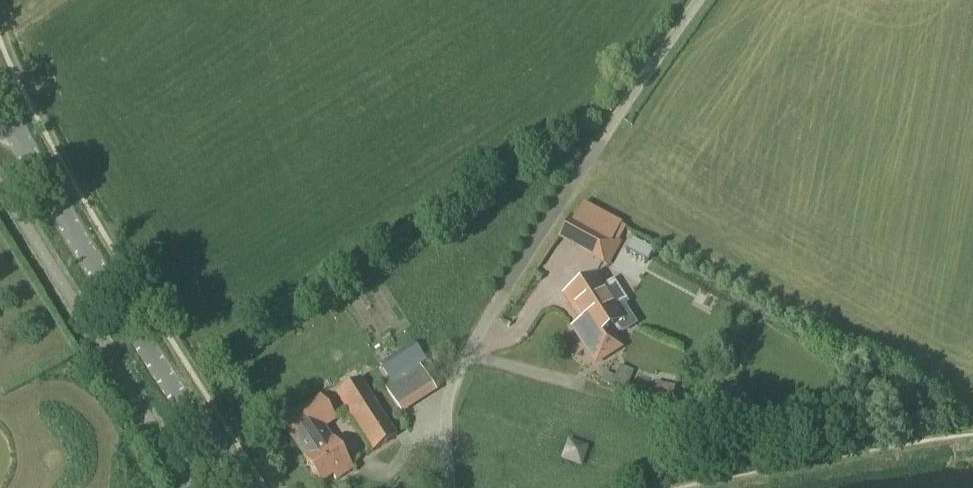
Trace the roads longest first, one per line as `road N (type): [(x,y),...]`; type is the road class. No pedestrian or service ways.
road 1 (unclassified): [(450,487),(443,430),(461,363),(699,0)]
road 2 (secondary): [(241,487),(0,109)]

